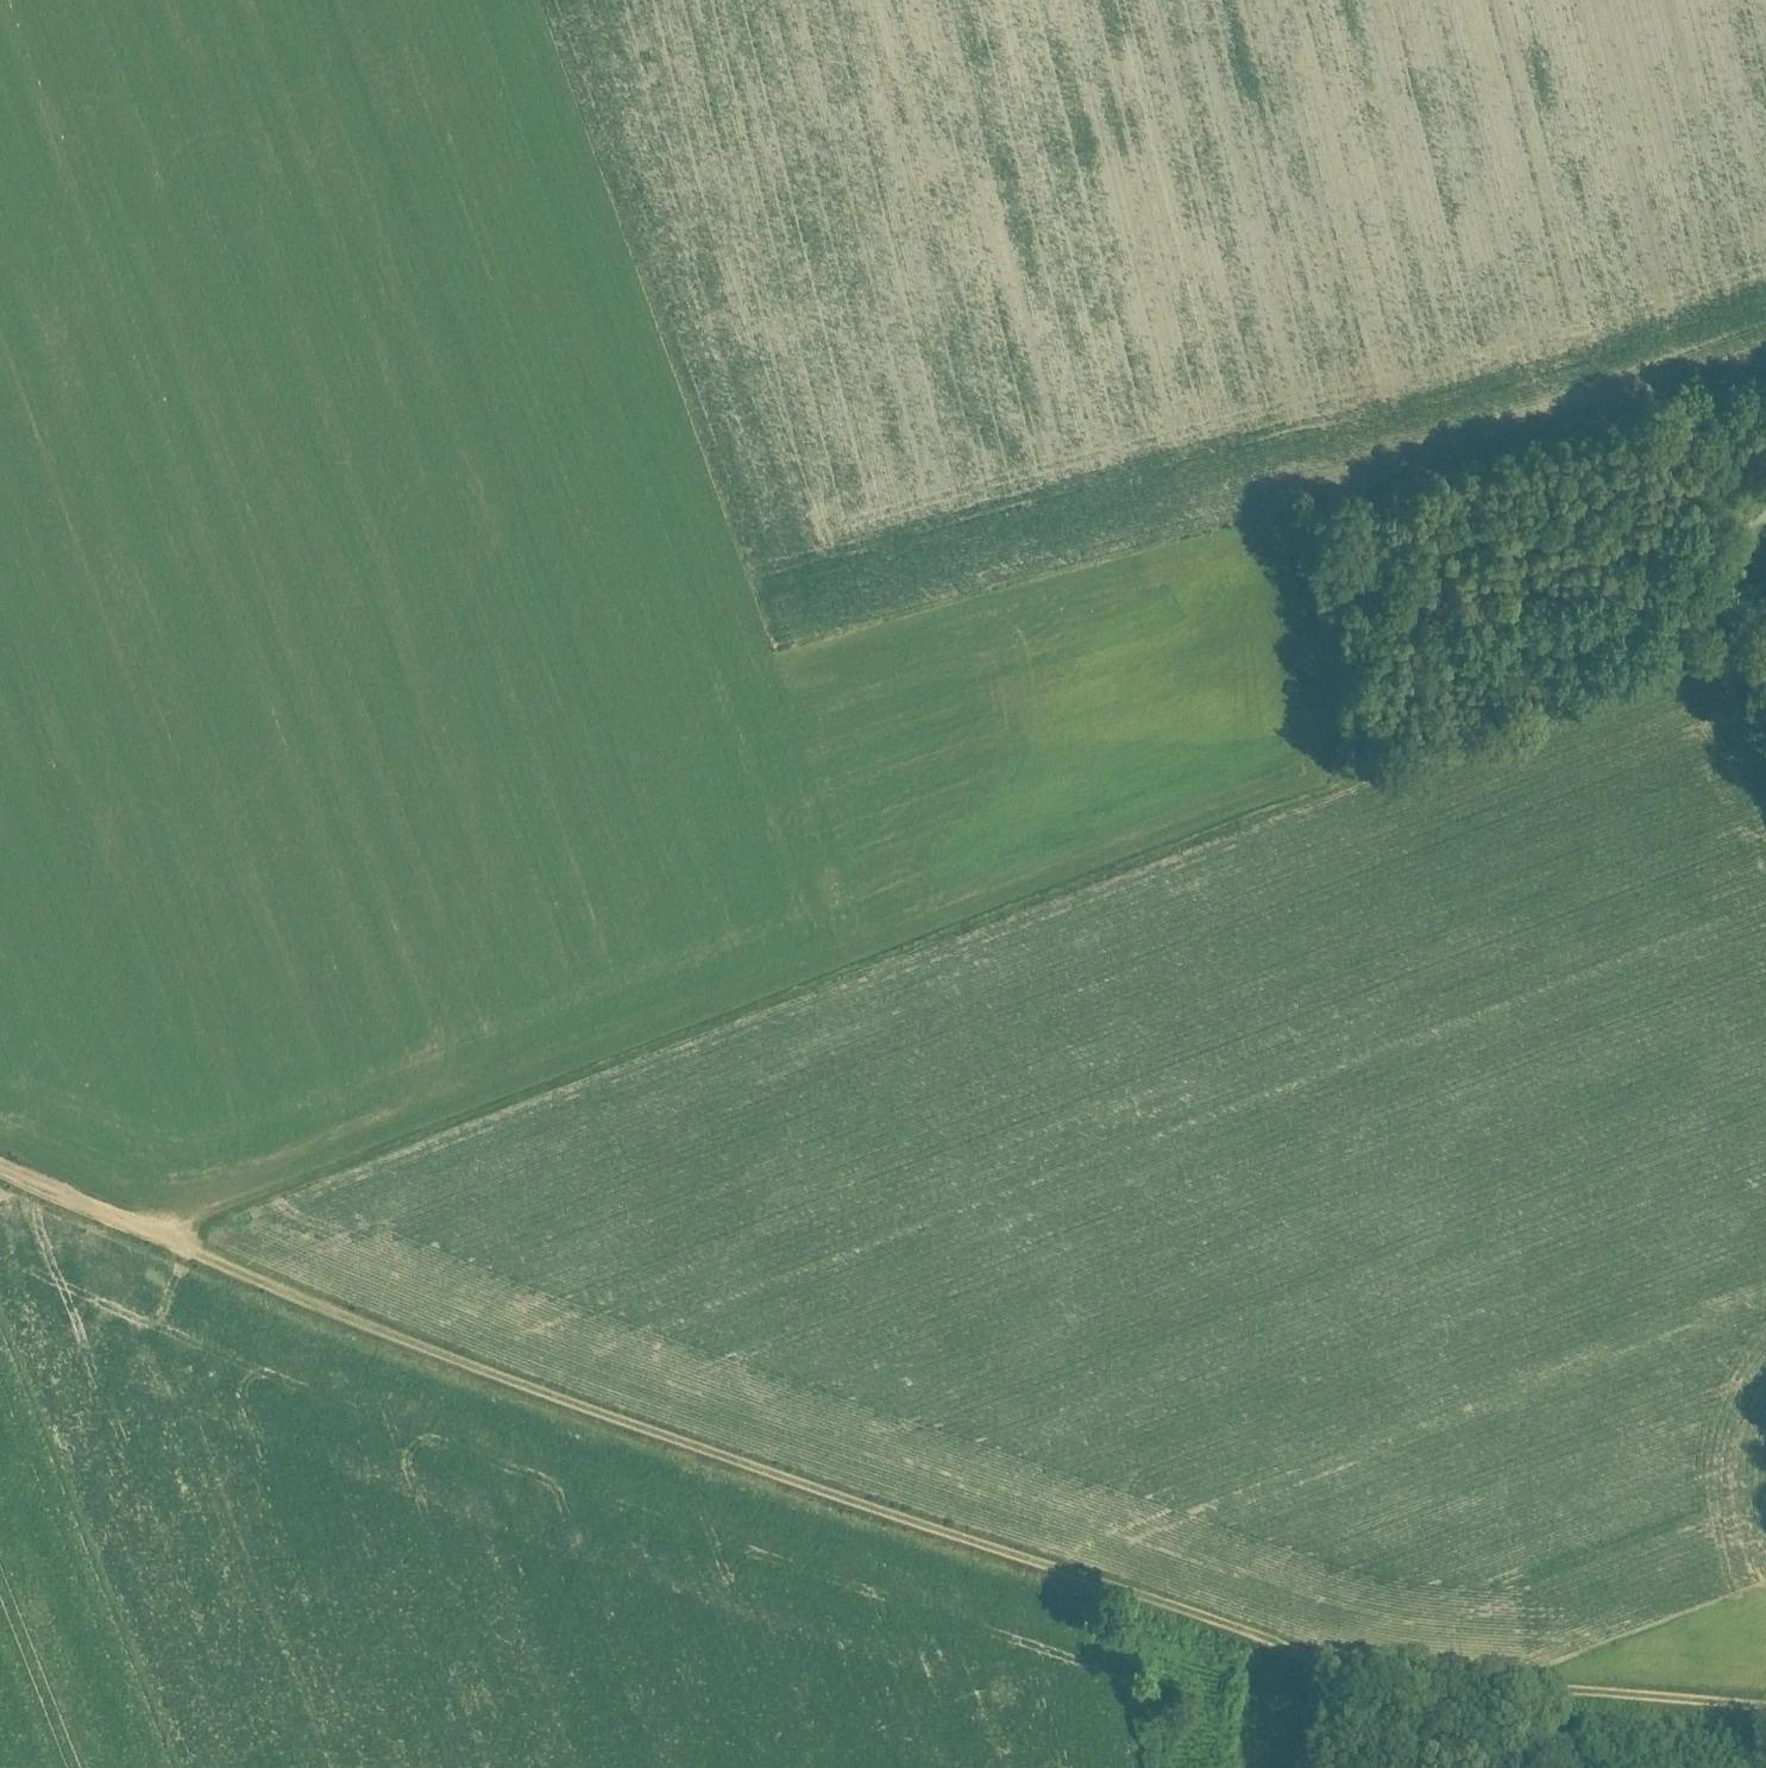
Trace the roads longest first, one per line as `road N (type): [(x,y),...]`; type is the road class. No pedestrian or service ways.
road 1 (track): [(0,1163),(465,1363),(1269,1640)]
road 2 (track): [(1269,1640),(1401,1679),(1765,1708)]

